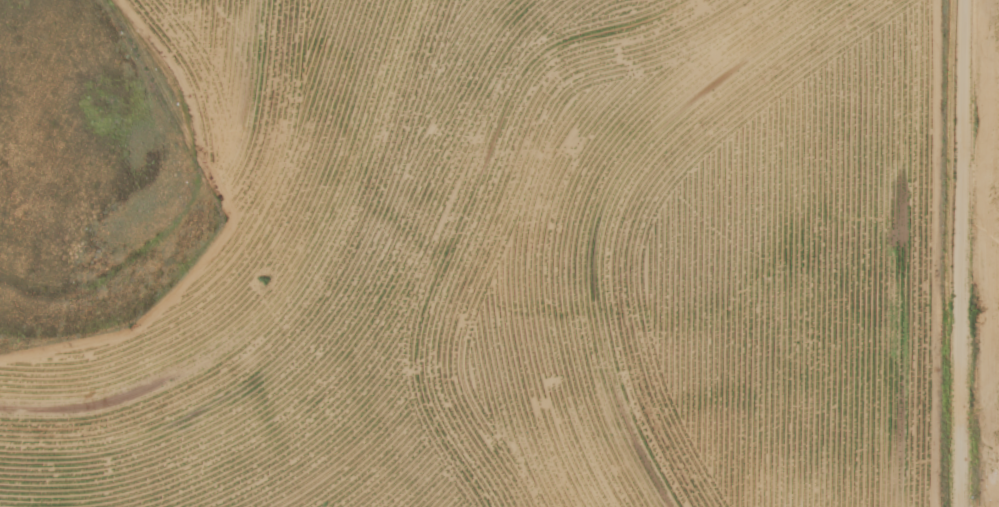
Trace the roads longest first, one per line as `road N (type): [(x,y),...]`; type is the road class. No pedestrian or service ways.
road 1 (residential): [(961,506),(965,0)]

